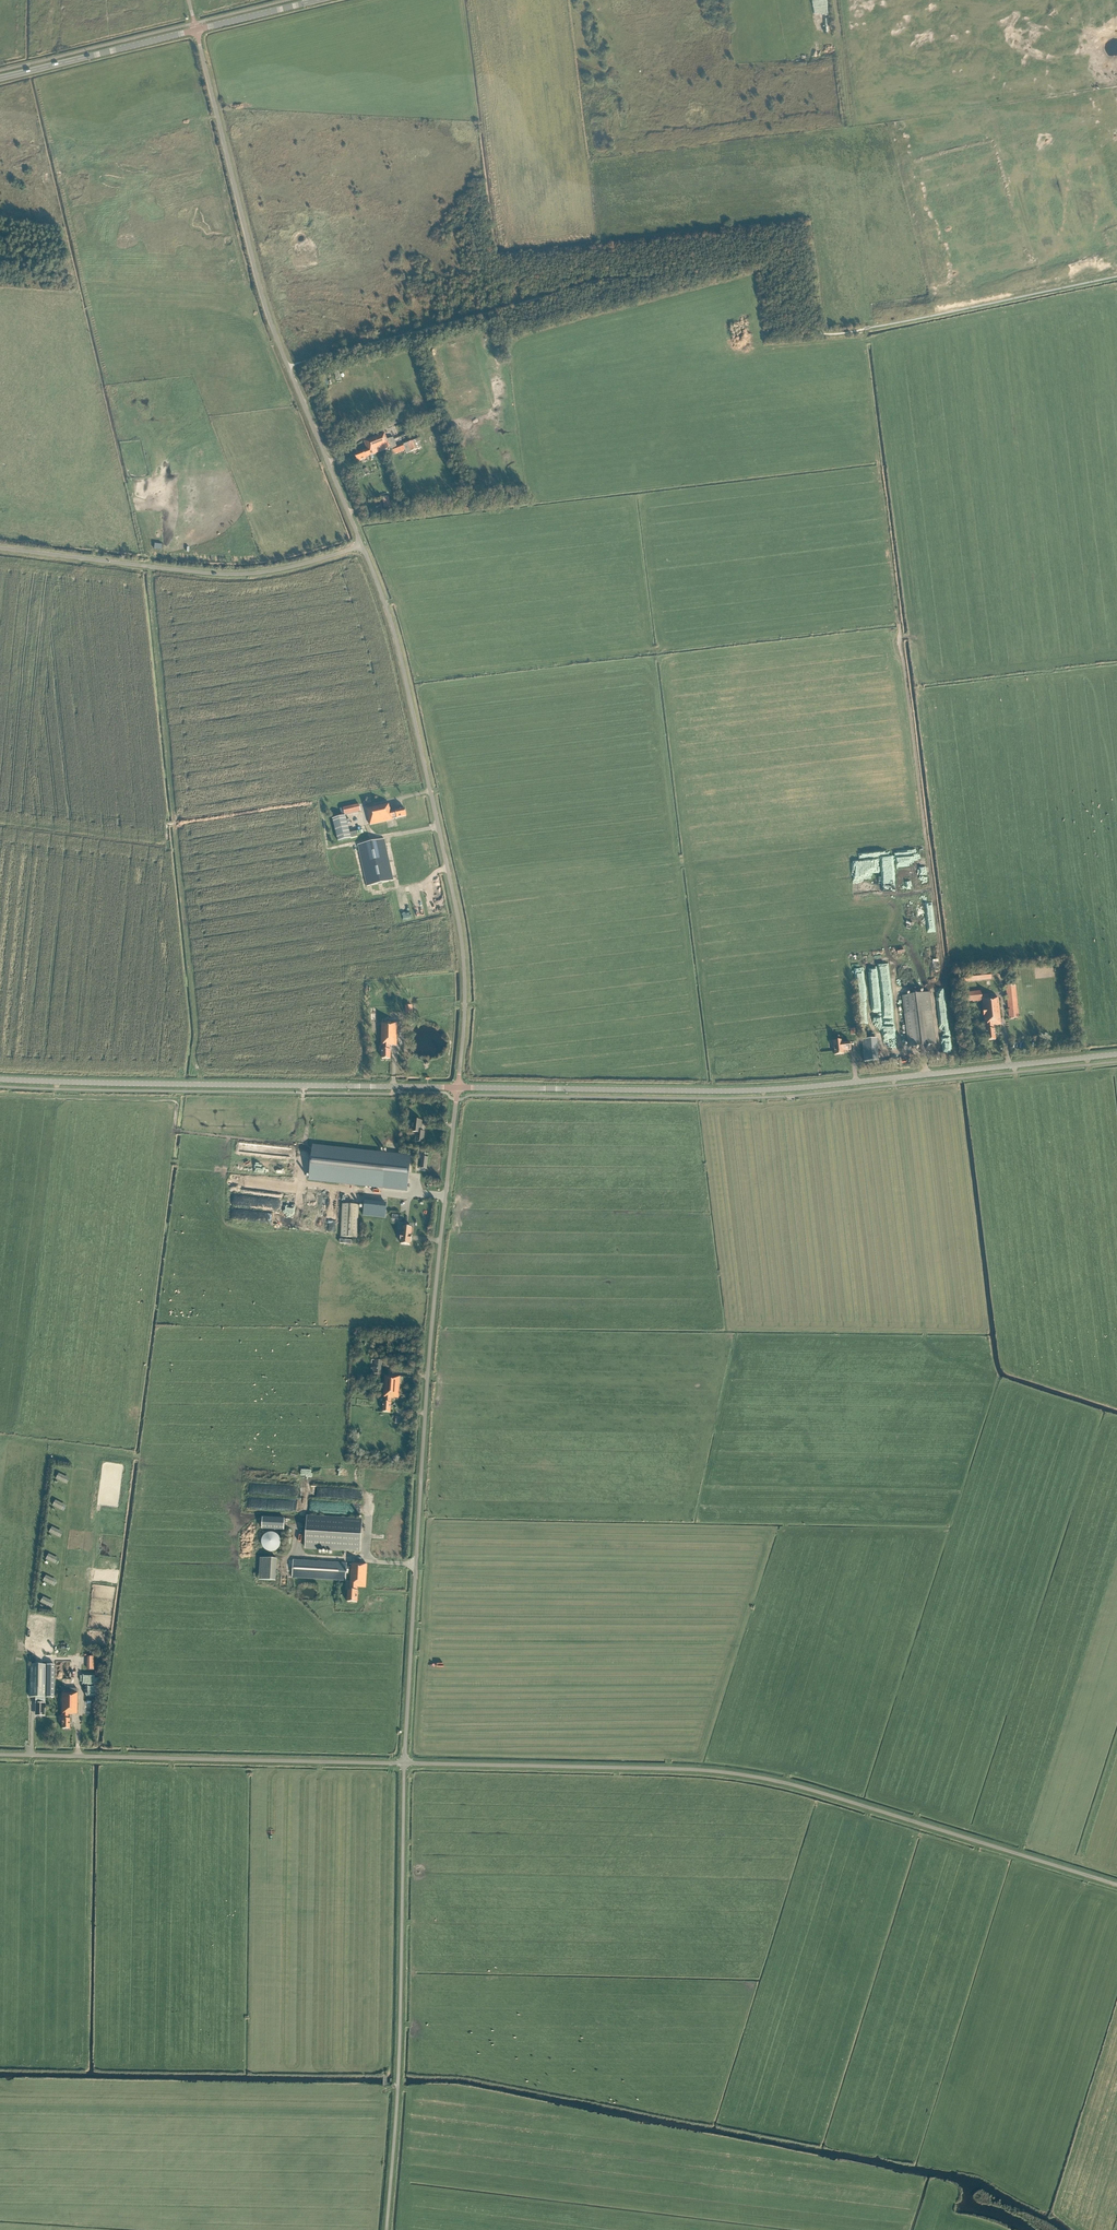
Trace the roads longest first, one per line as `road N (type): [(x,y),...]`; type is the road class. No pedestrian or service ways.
road 1 (unclassified): [(404,1761),(726,1770),(790,1782),(1116,1886)]
road 2 (unclassified): [(404,1761),(425,1405),(458,1087)]
road 3 (tertiary): [(458,1087),(762,1090),(1116,1054)]
road 4 (unclassified): [(458,1087),(466,994),(459,919),(392,617),(363,543)]
road 5 (unclassified): [(363,543),(267,310),(195,32)]
road 6 (unclassified): [(386,2229),(398,2079),(404,1761)]
road 7 (tertiary): [(458,1087),(0,1079)]
road 8 (unclassified): [(404,1761),(0,1753)]
road 9 (unclassified): [(363,543),(241,572),(0,545)]
road 10 (secondary): [(195,32),(0,79)]
road 11 (secondary): [(327,0),(195,32)]

